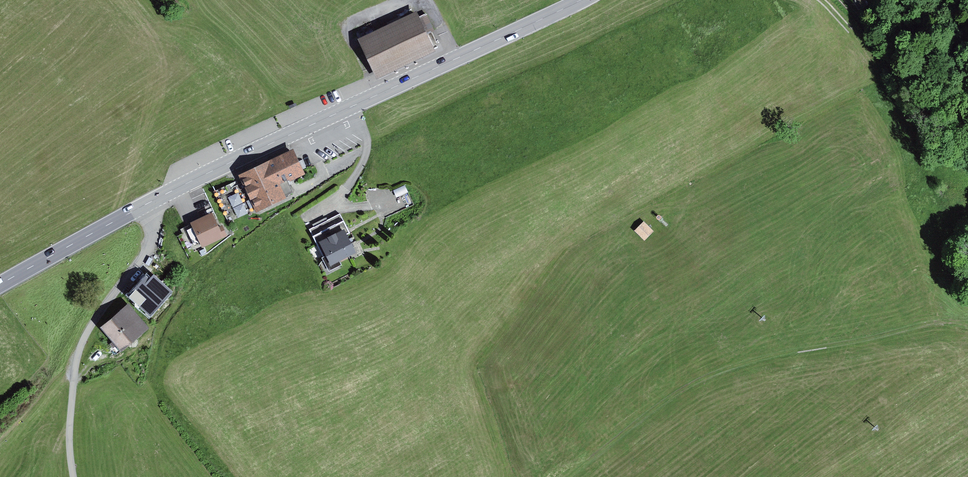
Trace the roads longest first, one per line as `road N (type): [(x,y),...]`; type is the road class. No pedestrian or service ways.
road 1 (secondary): [(582,0),(162,196),(0,285)]
road 2 (track): [(162,196),(146,252),(78,354),(74,476)]
road 3 (track): [(967,148),(843,0)]

